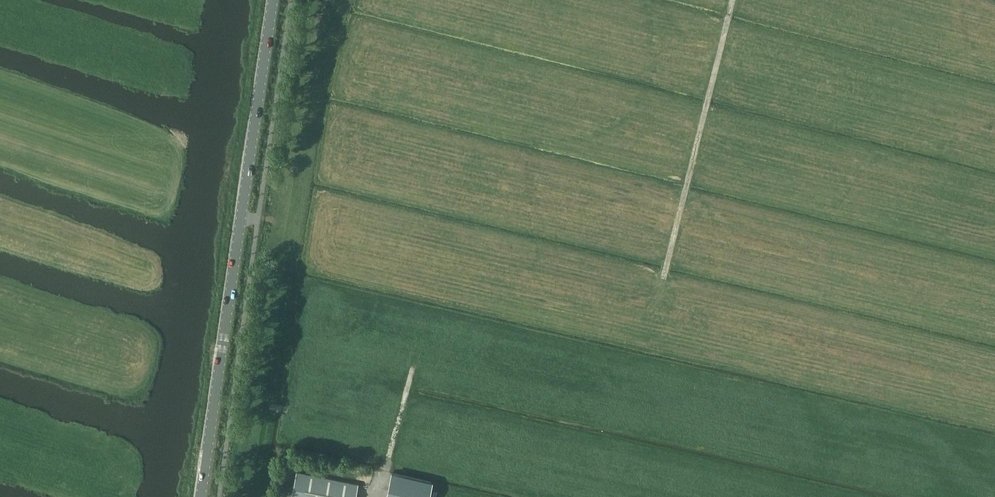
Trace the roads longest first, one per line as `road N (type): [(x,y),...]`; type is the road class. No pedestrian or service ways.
road 1 (tertiary): [(203,496),(273,0)]
road 2 (track): [(732,0),(664,275)]

